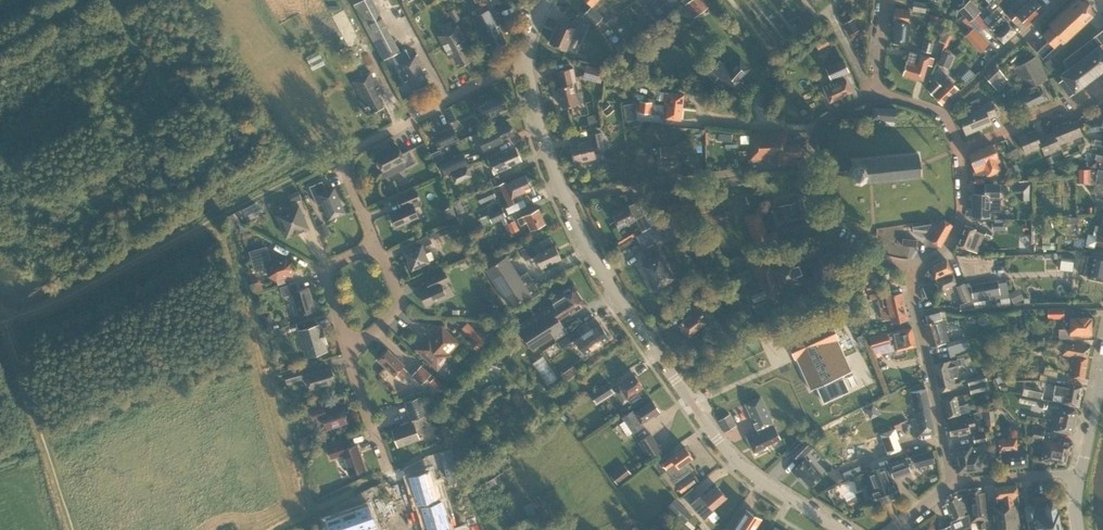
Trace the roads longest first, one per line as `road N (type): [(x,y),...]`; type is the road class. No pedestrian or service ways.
road 1 (unclassified): [(841,529),(730,454),(614,293),(565,198)]
road 2 (residential): [(376,244),(344,156),(526,61)]
road 3 (residential): [(565,198),(810,165)]
road 4 (residential): [(954,484),(910,262)]
road 5 (residential): [(939,114),(1060,0)]
road 6 (residential): [(910,262),(831,237),(817,217),(810,165)]
road 7 (residential): [(959,151),(1042,115),(1077,113),(1102,95)]
road 8 (residential): [(348,356),(324,268),(376,244)]
road 9 (unclassified): [(565,198),(526,61)]
road 10 (residential): [(348,356),(403,303),(376,244)]
road 11 (residential): [(394,488),(348,356)]
road 12 (residential): [(910,262),(937,253),(955,230),(959,151)]
road 13 (unclassified): [(954,484),(1079,474)]

